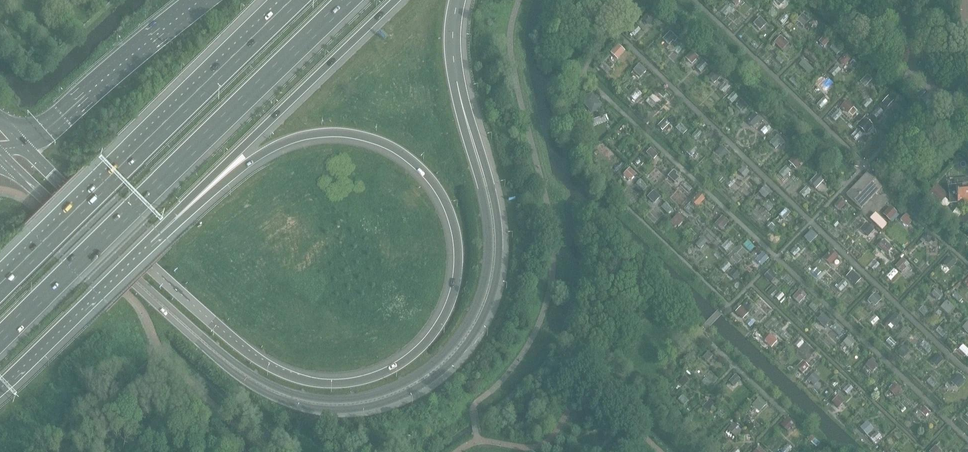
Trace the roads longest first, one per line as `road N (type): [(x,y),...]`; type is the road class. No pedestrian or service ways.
road 1 (motorway): [(147,240),(165,234),(267,150),(309,134),(345,133),(395,148),(433,181),(453,220),(458,267),(442,321),(406,361),(361,381),(303,379),(229,337),(19,141)]
road 2 (motorway): [(19,173),(229,370),(299,405),(354,408),(428,381),(455,358),(486,311),(498,266),(497,220),(466,117)]
road 3 (motorway): [(19,173),(246,372),(301,396),(363,398),(406,383),(442,357),(480,297),(487,220),(466,117)]
road 4 (motorway): [(0,338),(347,0)]
road 5 (motorway): [(295,0),(0,289)]
road 6 (motorway): [(147,240),(396,0)]
road 7 (motorway): [(200,0),(44,132),(19,141)]
road 8 (motorway): [(0,382),(147,240)]

